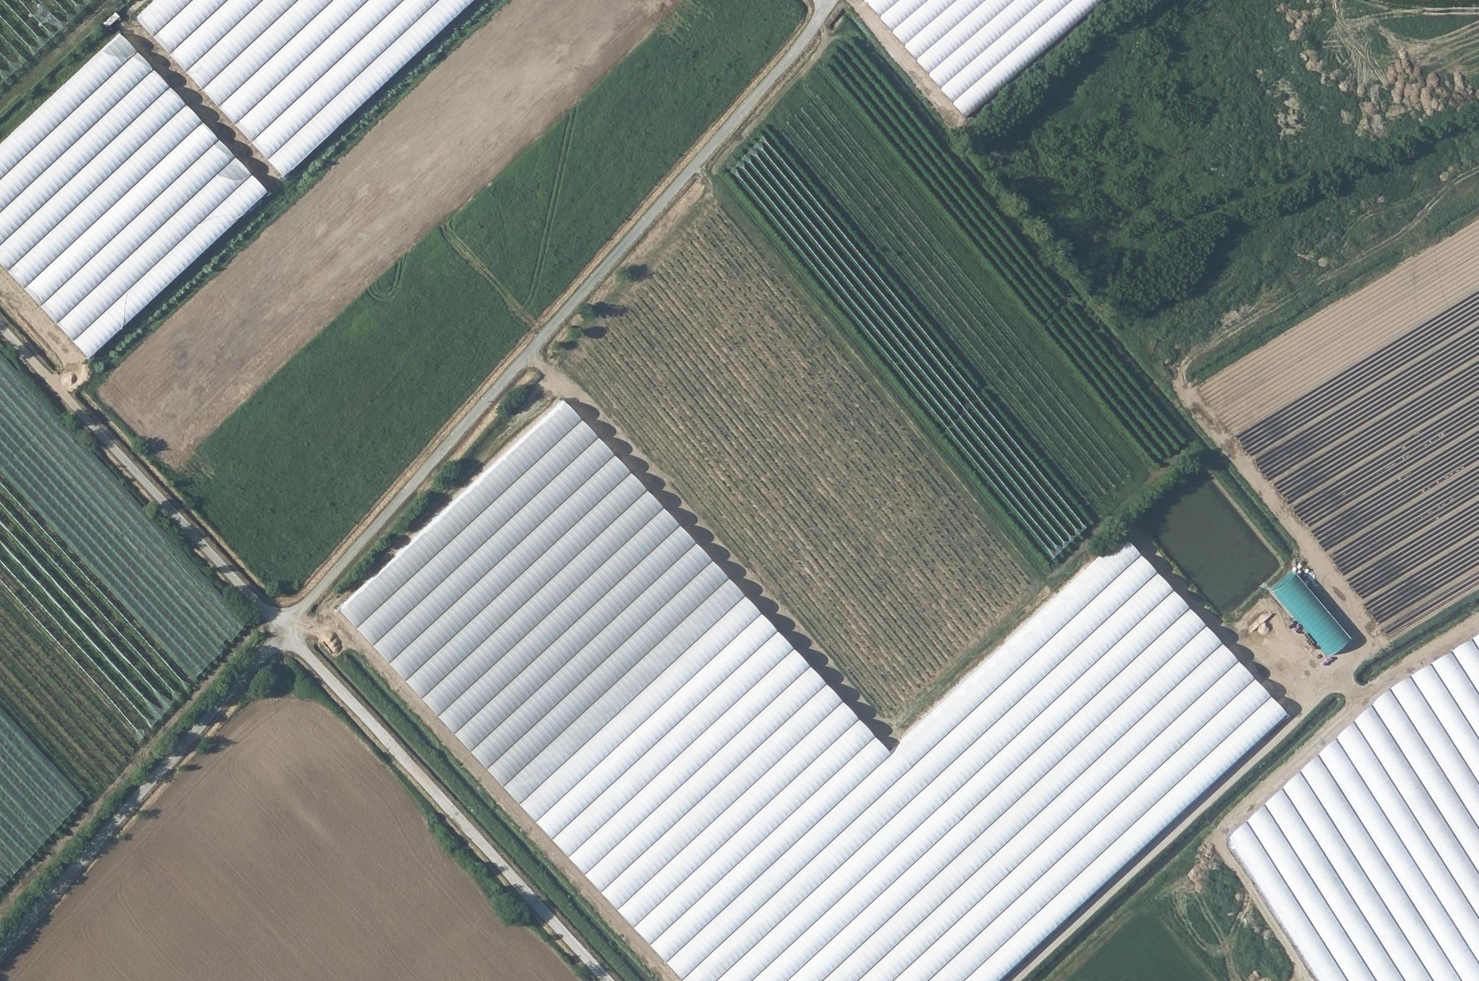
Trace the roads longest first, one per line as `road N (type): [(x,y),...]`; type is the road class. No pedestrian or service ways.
road 1 (track): [(283,630),(806,37),(822,0)]
road 2 (track): [(283,630),(607,980)]
road 3 (track): [(0,948),(283,630)]
road 4 (track): [(0,323),(283,630)]

